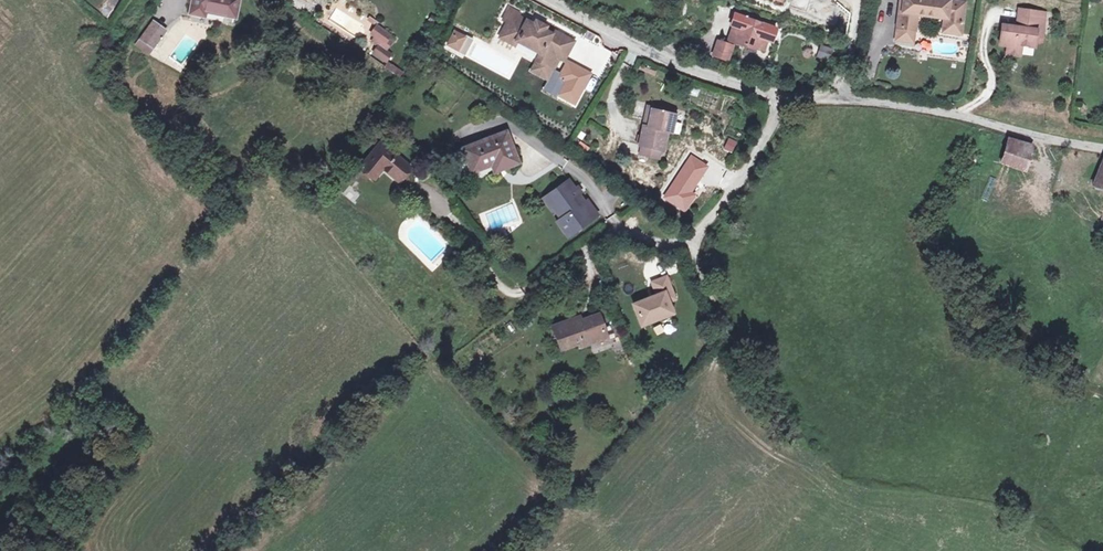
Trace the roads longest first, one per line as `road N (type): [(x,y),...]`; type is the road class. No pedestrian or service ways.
road 1 (residential): [(787,97),(709,213),(689,257),(730,343)]
road 2 (unclassified): [(837,98),(1102,146)]
road 3 (unclassified): [(553,0),(687,67),(787,97)]

